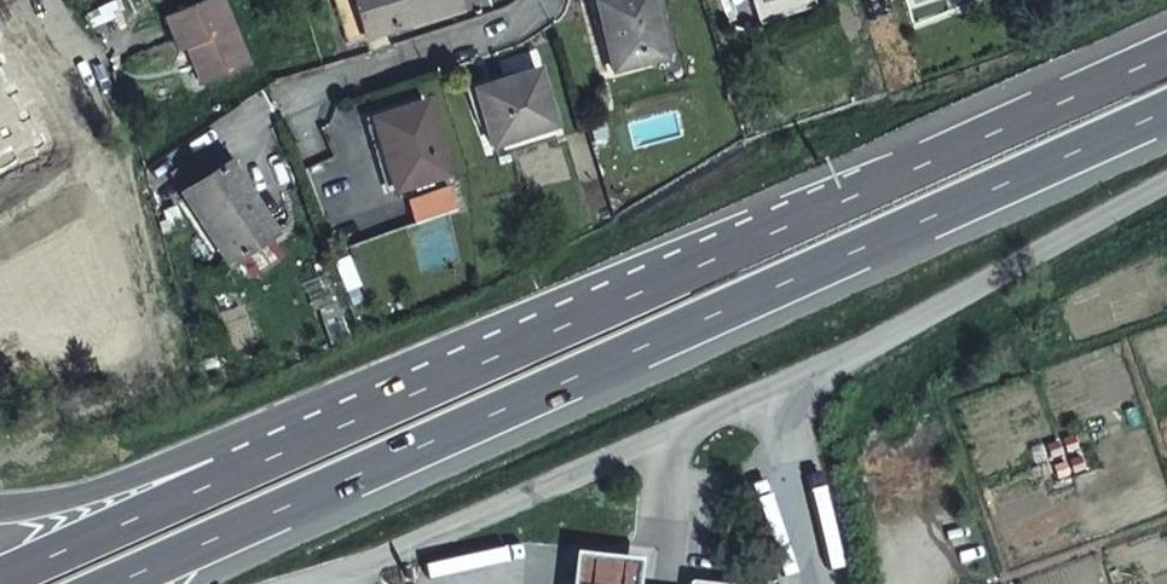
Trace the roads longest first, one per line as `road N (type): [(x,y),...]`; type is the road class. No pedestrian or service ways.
road 1 (trunk): [(1166,56),(11,583)]
road 2 (trunk): [(118,583),(1166,113)]
road 3 (residential): [(301,99),(516,32),(544,0)]

